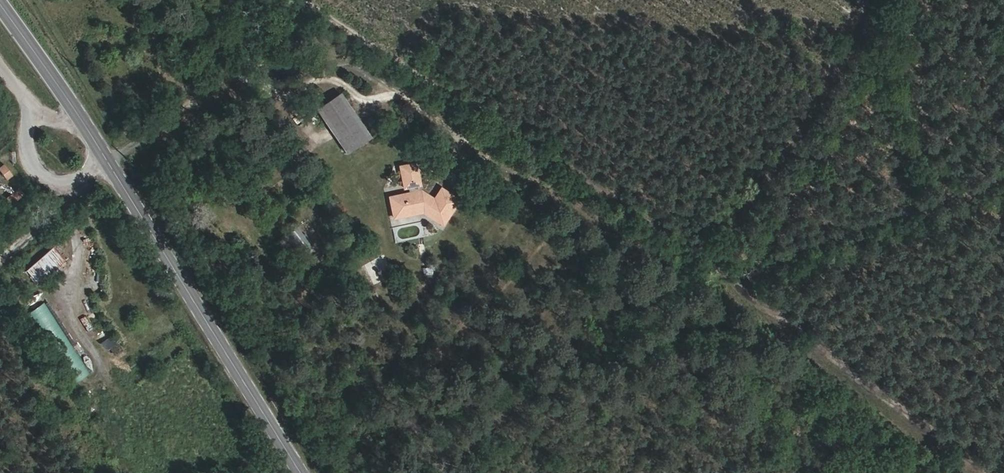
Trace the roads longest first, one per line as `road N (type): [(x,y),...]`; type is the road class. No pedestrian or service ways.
road 1 (track): [(308,0),(715,257),(890,0)]
road 2 (track): [(990,472),(742,288),(771,267),(1003,182)]
road 3 (secondary): [(110,162),(305,472)]
road 4 (track): [(969,472),(759,314),(715,257)]
road 5 (track): [(198,472),(126,396),(80,330),(82,257),(61,207)]
road 6 (unclassified): [(110,162),(69,185),(42,173),(31,144),(35,108),(0,61)]
road 7 (secondary): [(0,1),(110,162)]
road 8 (track): [(0,330),(43,472)]

